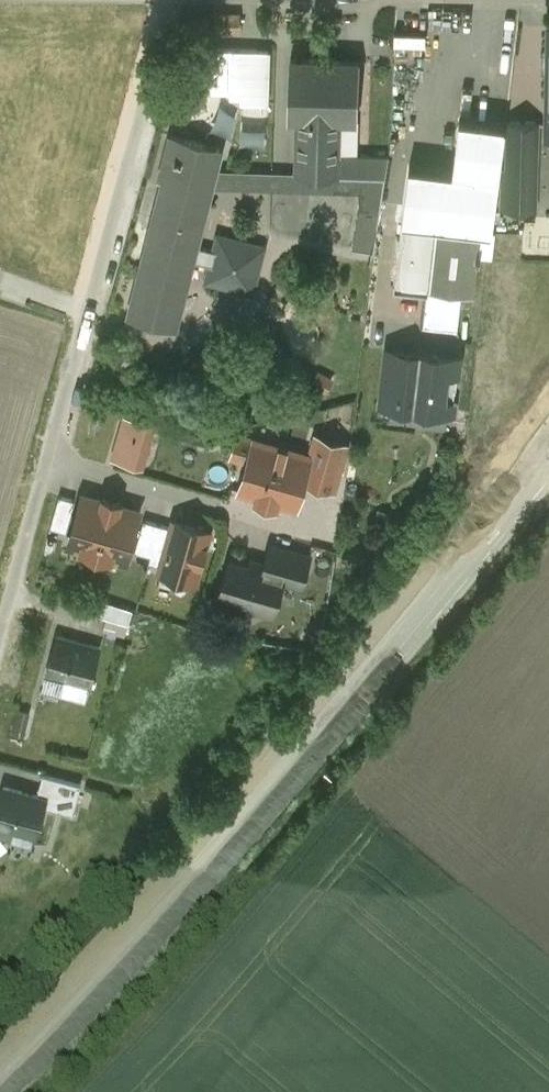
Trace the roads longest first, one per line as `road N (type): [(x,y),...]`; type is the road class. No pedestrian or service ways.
road 1 (secondary): [(0,1082),(300,754),(548,448)]
road 2 (residential): [(179,0),(0,636)]

